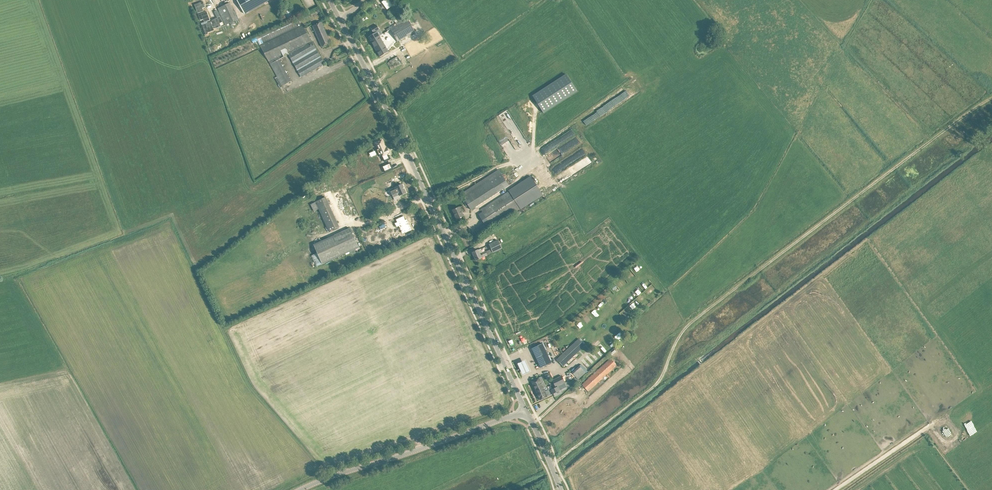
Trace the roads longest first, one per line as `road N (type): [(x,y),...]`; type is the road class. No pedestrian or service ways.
road 1 (unclassified): [(526,411),(340,19)]
road 2 (tertiary): [(526,411),(300,489)]

